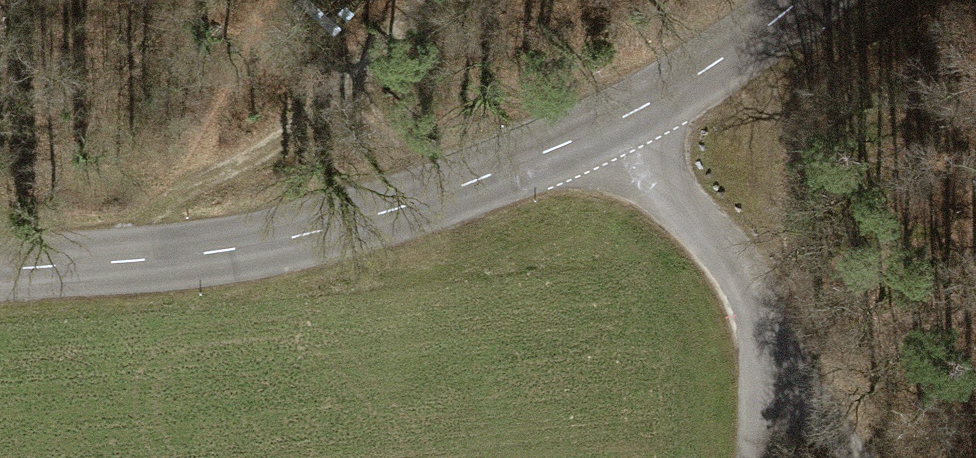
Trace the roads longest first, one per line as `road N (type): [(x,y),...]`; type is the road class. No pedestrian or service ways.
road 1 (tertiary): [(801,0),(704,71),(615,121),(410,204),(242,246),(0,269)]
road 2 (track): [(424,0),(326,105),(270,146),(176,194),(99,263)]
road 3 (track): [(751,302),(719,243),(615,121)]
road 4 (track): [(751,302),(853,457)]
road 5 (track): [(758,457),(763,372),(751,302)]

